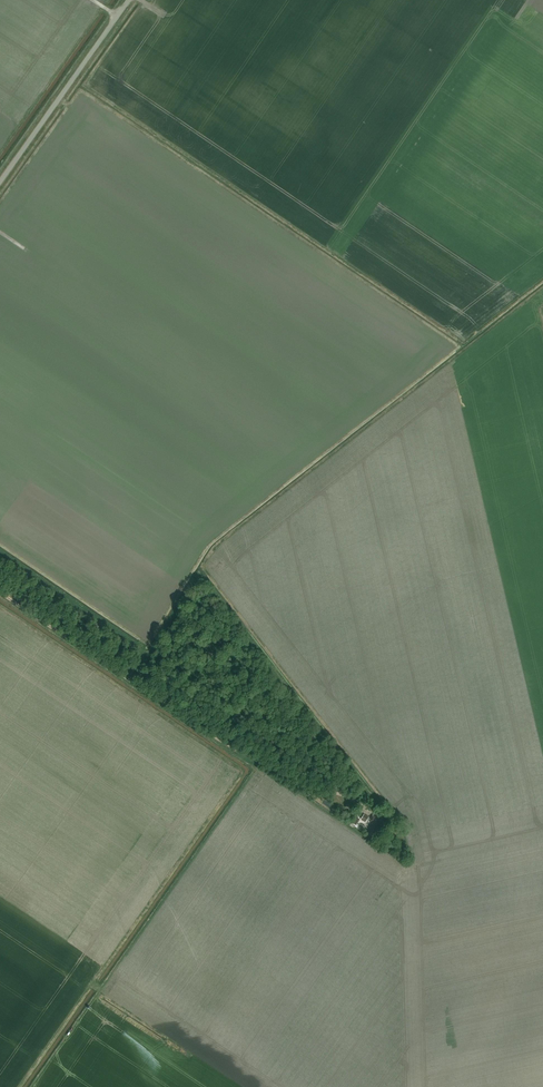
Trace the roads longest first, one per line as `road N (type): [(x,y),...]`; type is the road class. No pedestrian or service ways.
road 1 (track): [(0,592),(341,814)]
road 2 (unclassified): [(0,182),(129,0)]

